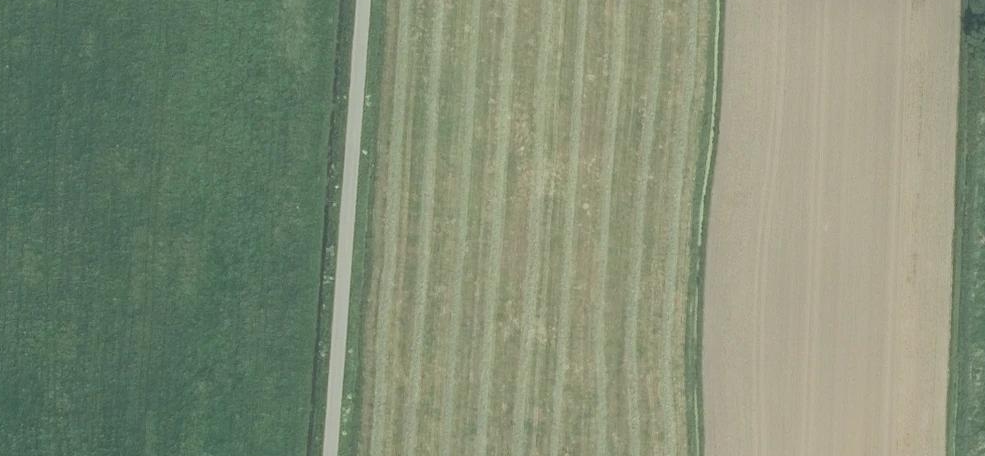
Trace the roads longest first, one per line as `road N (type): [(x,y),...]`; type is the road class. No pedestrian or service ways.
road 1 (unclassified): [(363,0),(330,455)]

